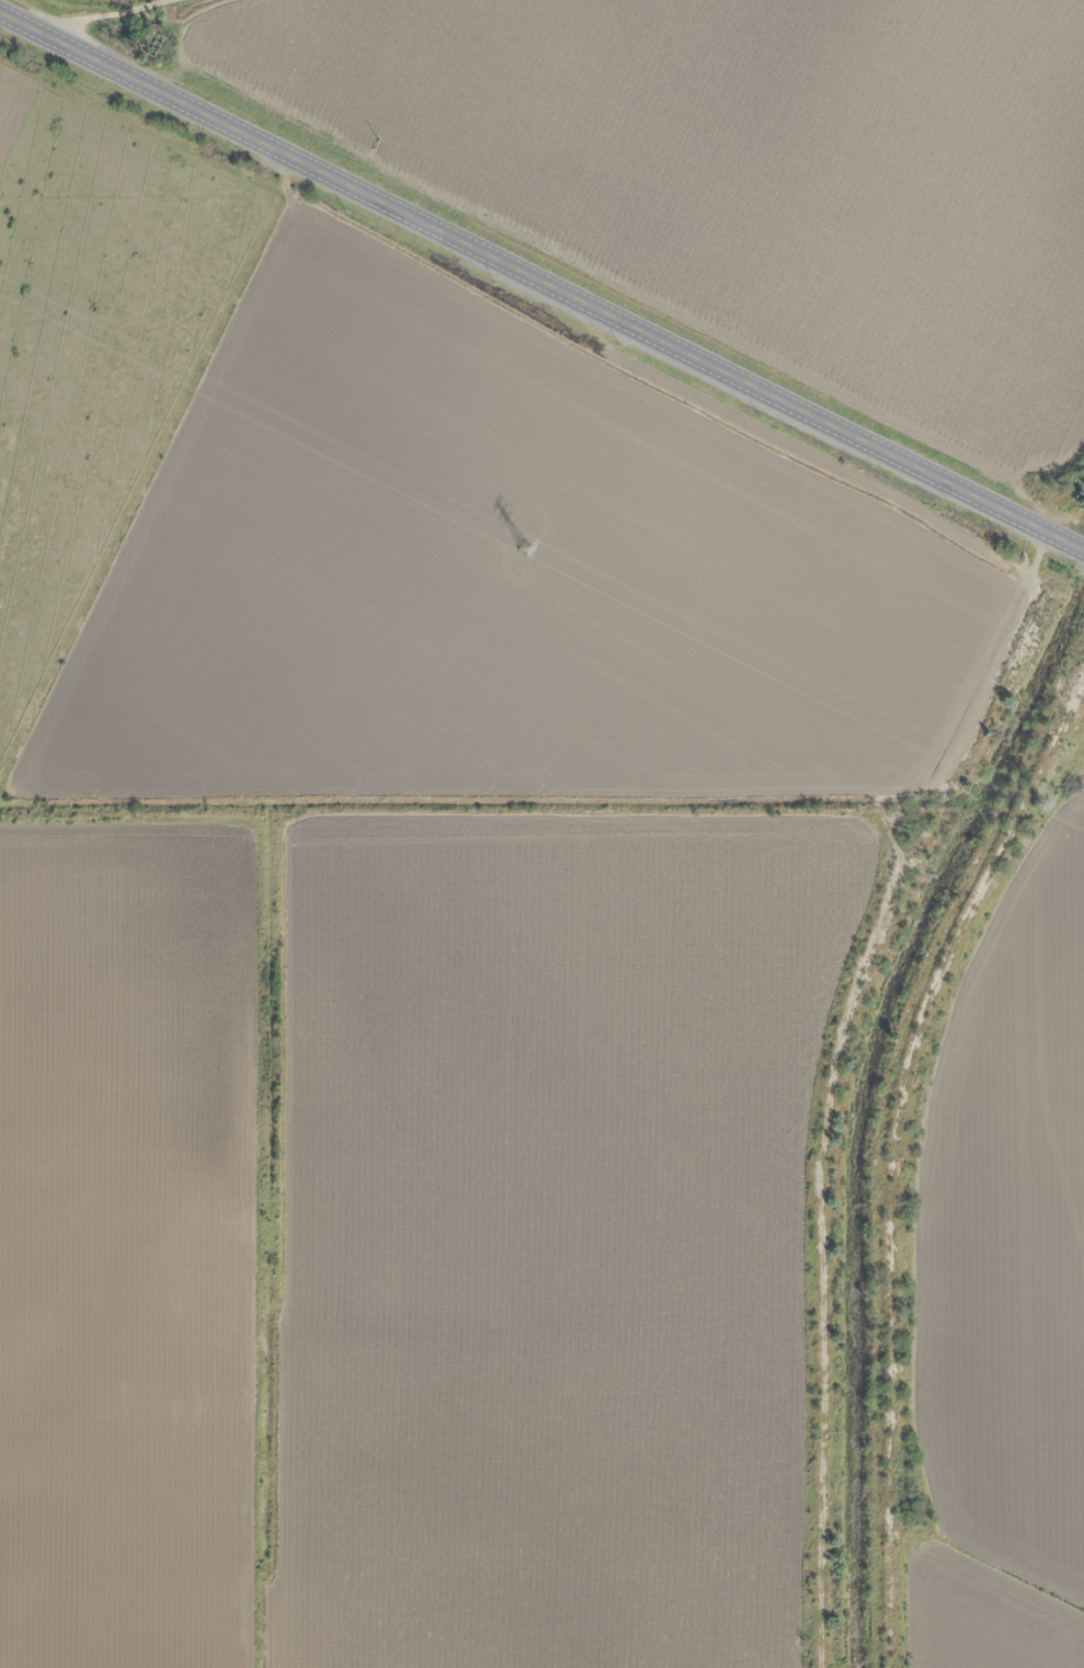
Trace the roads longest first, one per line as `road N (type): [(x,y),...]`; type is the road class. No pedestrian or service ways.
road 1 (primary): [(1083,543),(0,8)]

